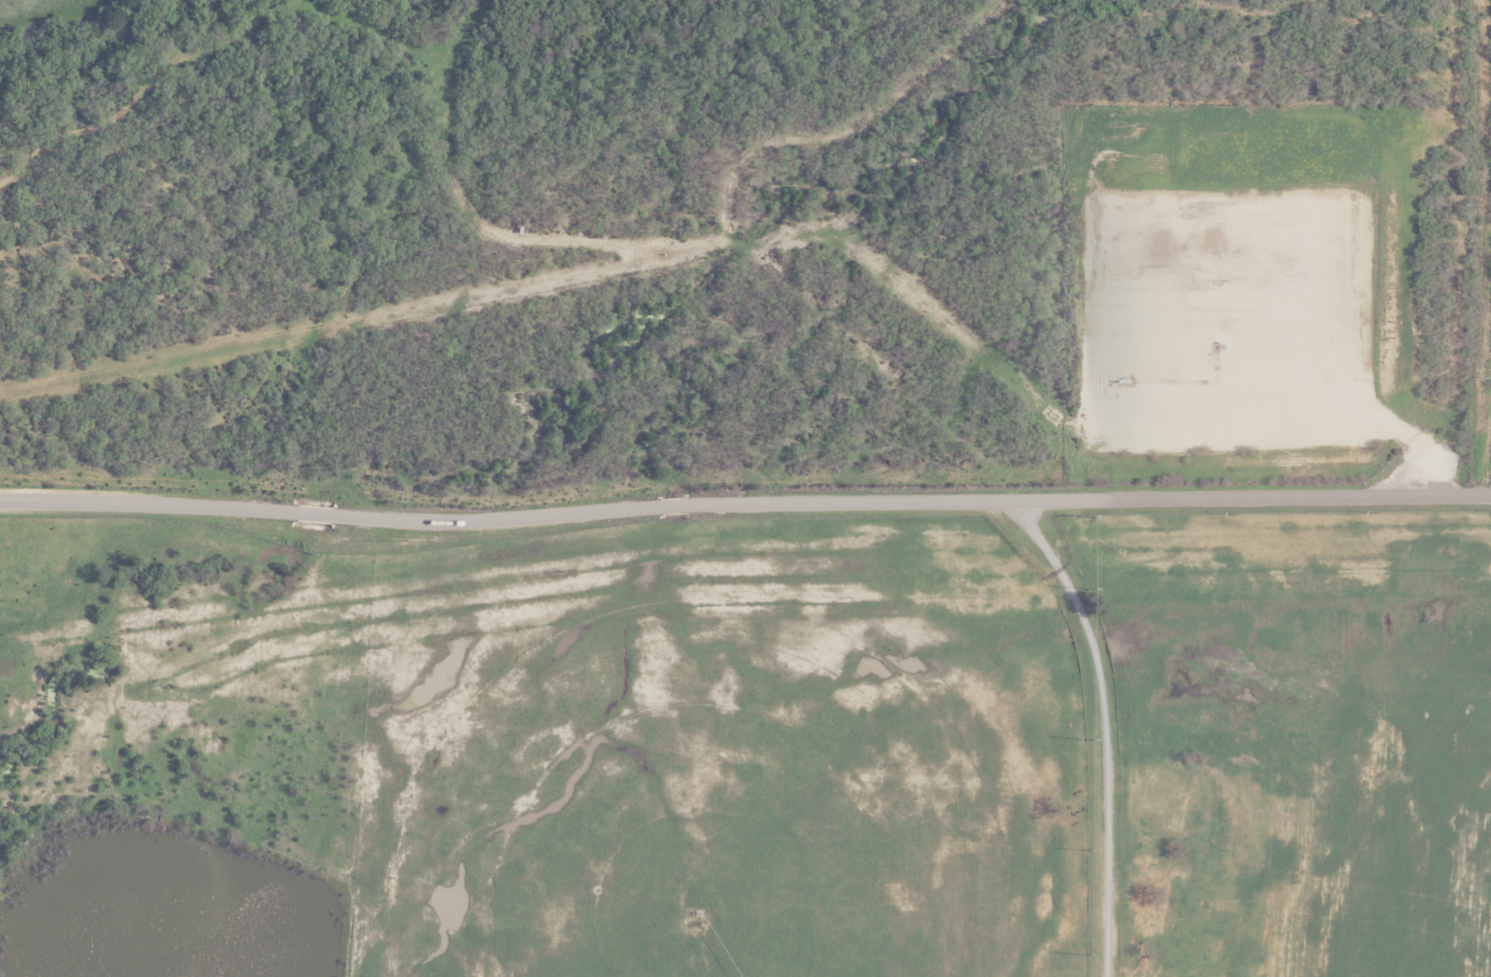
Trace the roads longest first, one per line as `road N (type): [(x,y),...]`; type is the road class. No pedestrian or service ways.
road 1 (residential): [(685,506),(1490,495)]
road 2 (residential): [(331,515),(439,523),(661,507)]
road 3 (residential): [(0,500),(293,512)]

